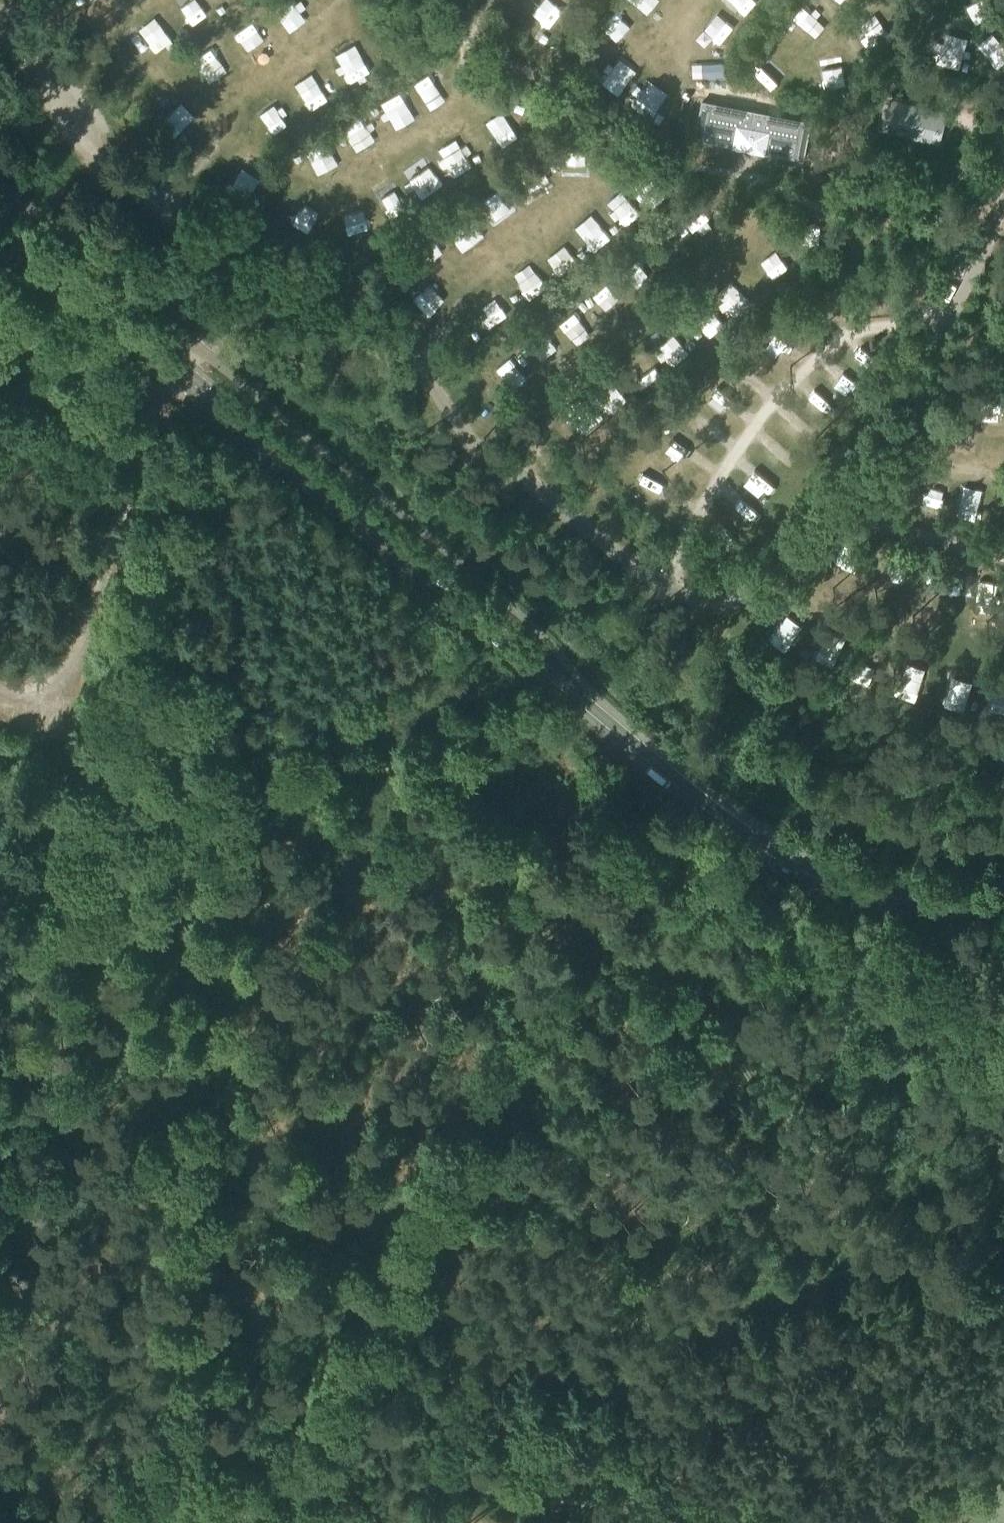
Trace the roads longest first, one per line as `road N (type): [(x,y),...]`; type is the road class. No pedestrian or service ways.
road 1 (secondary): [(1003,904),(897,901),(773,859),(0,219)]
road 2 (track): [(727,605),(719,646),(676,683),(663,831),(652,850),(609,872),(577,906),(268,1522)]

